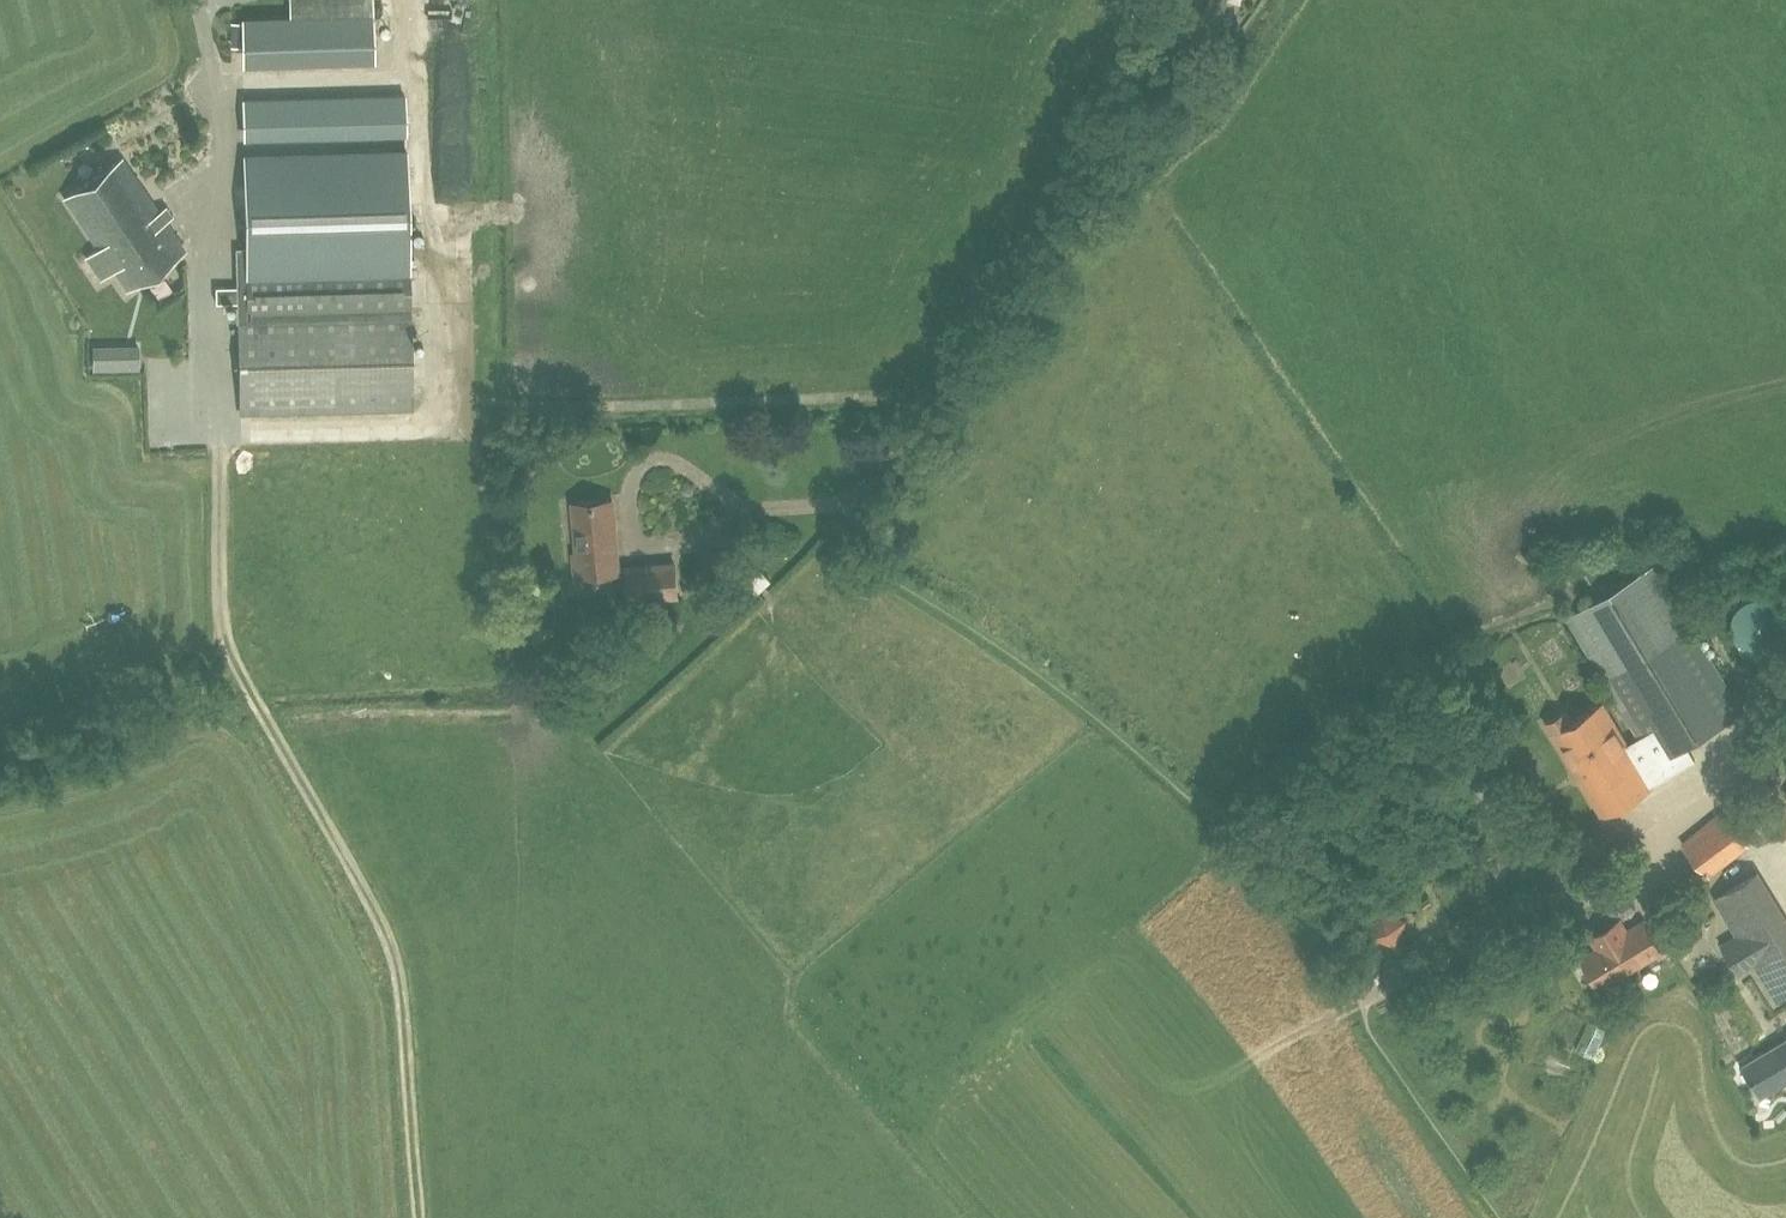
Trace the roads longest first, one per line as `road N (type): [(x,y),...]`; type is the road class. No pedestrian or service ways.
road 1 (track): [(215,434),(223,640),(391,949),(416,1217)]
road 2 (track): [(1141,0),(1115,110),(905,443),(849,516)]
road 3 (track): [(858,498),(736,507),(689,464),(665,458),(644,466),(630,483),(633,541),(658,549),(714,545)]

